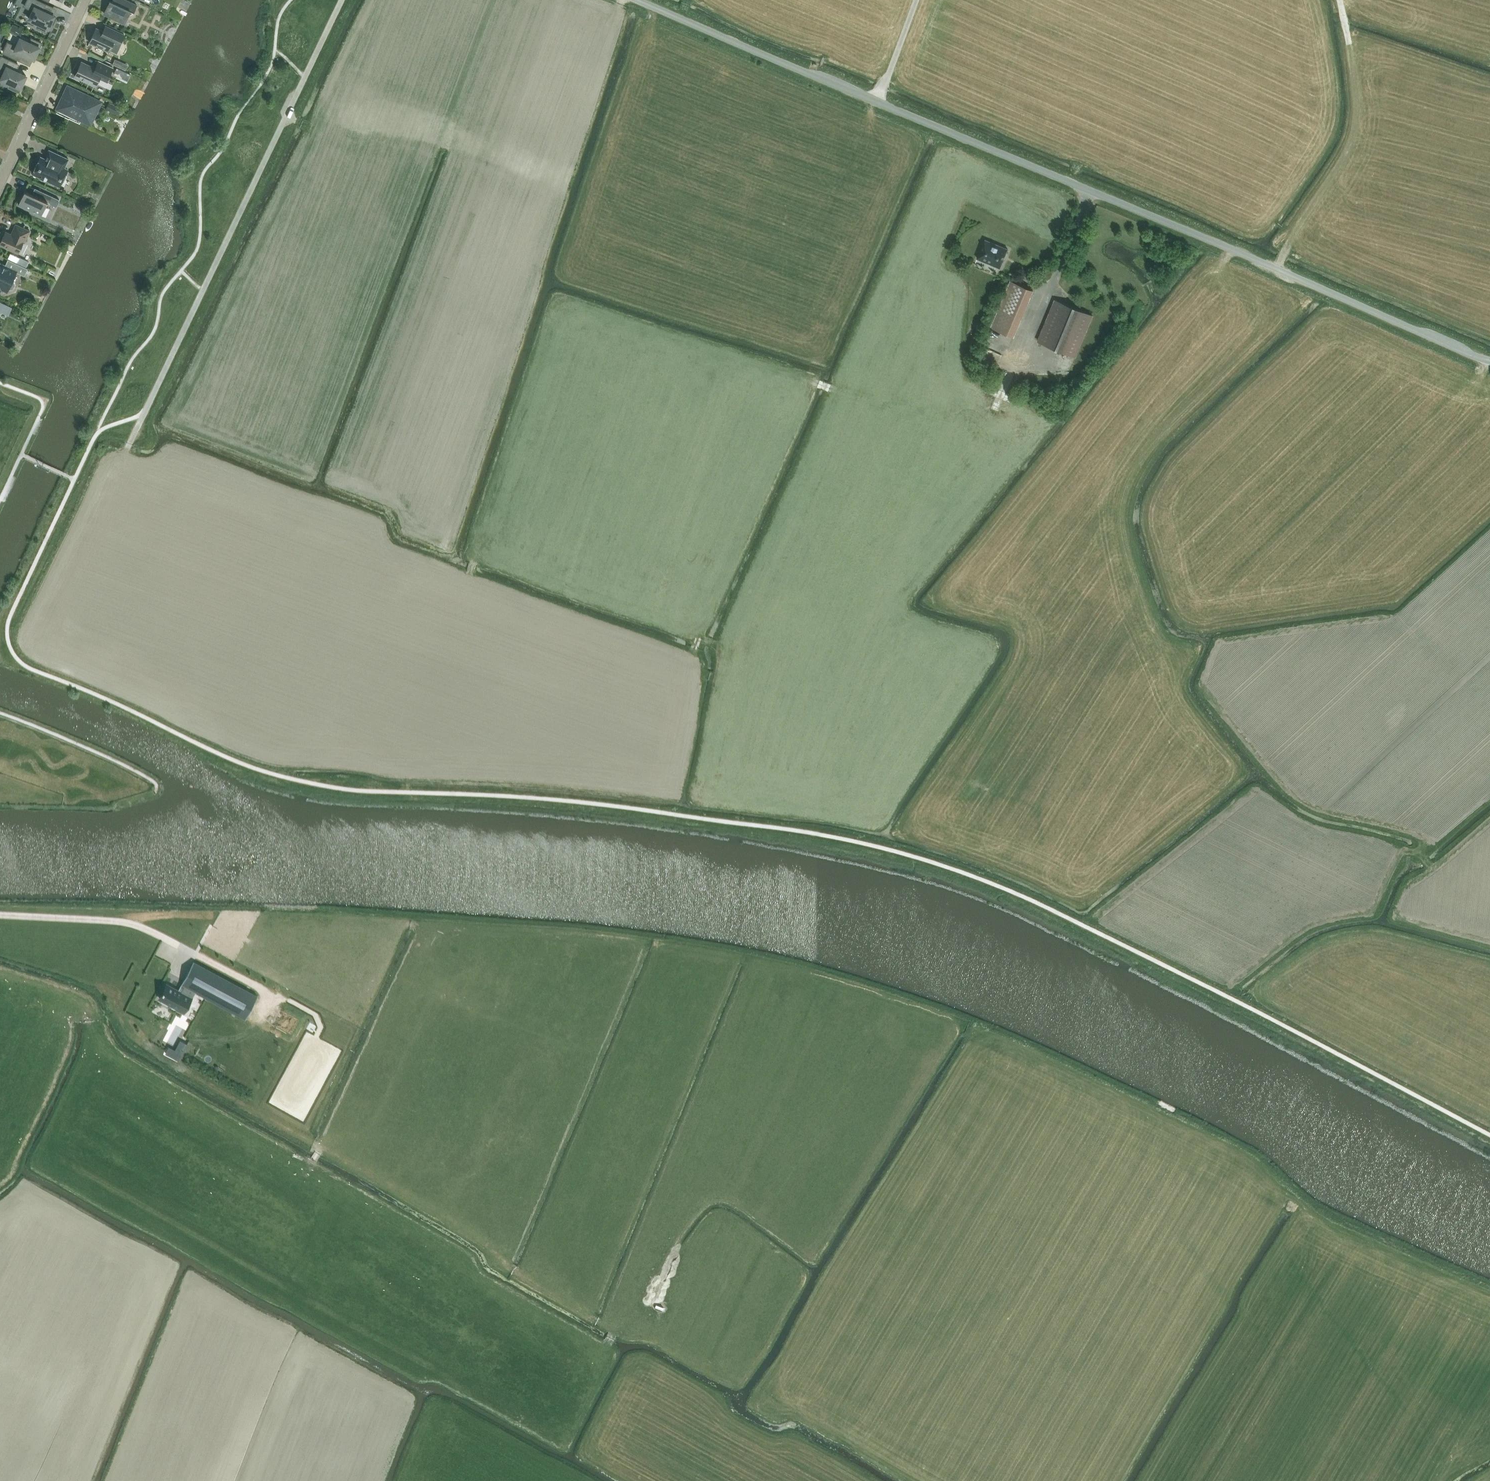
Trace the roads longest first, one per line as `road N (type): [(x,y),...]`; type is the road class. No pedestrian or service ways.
road 1 (unclassified): [(1489,362),(639,0)]
road 2 (track): [(342,0),(146,411)]
road 3 (residential): [(0,186),(88,0)]

